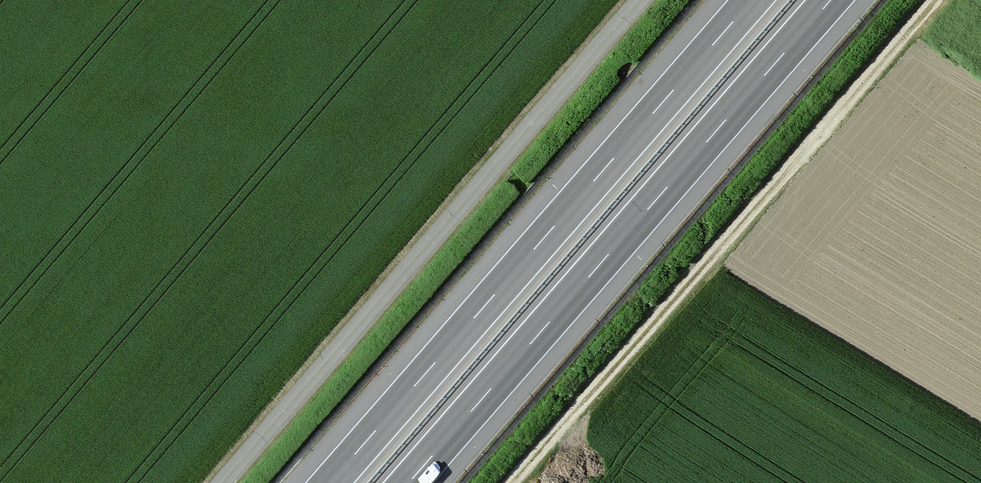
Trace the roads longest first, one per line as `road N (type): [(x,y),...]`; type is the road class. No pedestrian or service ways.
road 1 (track): [(511,482),(935,0)]
road 2 (motorway): [(409,482),(831,0)]
road 3 (motorway): [(752,0),(330,482)]
road 4 (track): [(223,482),(641,0)]

